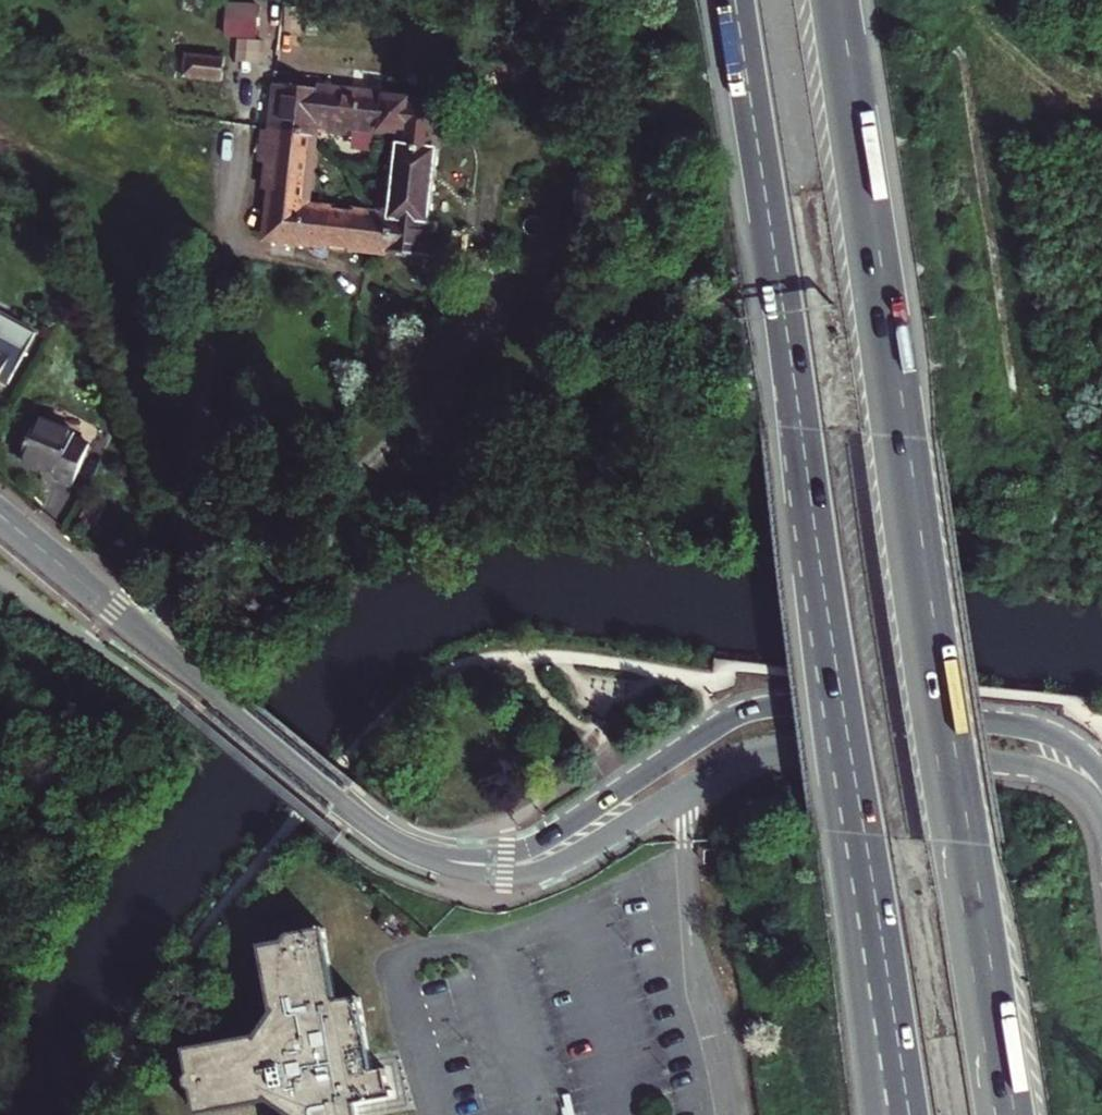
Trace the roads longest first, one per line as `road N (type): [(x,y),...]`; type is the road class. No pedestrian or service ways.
road 1 (motorway): [(1007,1114),(836,0)]
road 2 (motorway): [(735,0),(865,834)]
road 3 (tertiary): [(1101,774),(1064,743),(1019,726),(779,706),(726,723),(528,850),(412,850)]
road 4 (tertiary): [(412,850),(476,872),(538,870),(738,757),(788,744),(1036,764),(1075,781),(1101,812)]
road 5 (tertiary): [(0,516),(412,850)]
road 6 (motorway): [(865,834),(909,1114)]
road 7 (motorway): [(865,834),(882,1114)]

